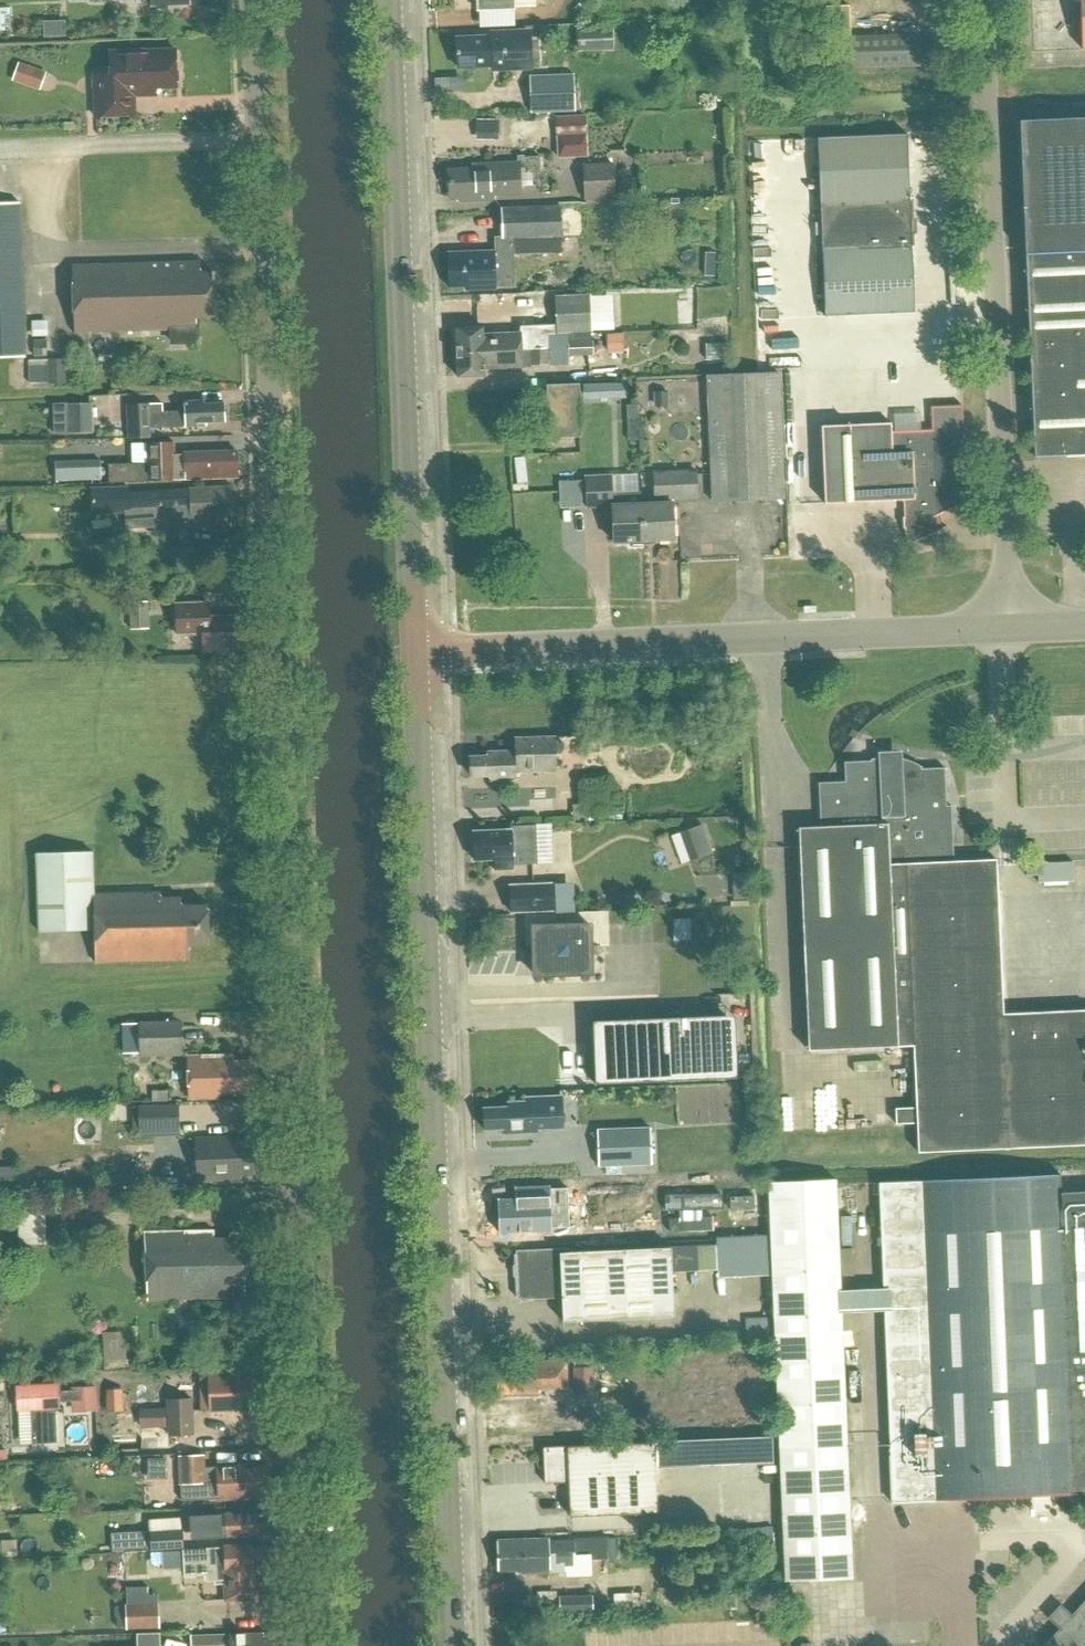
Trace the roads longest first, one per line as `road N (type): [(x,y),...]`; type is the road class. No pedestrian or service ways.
road 1 (unclassified): [(318,1645),(252,0)]
road 2 (secondary): [(452,1645),(414,650)]
road 3 (secondary): [(414,650),(389,0)]
road 4 (unclassified): [(1007,626),(980,0)]
road 5 (unclassified): [(414,650),(1007,626)]

